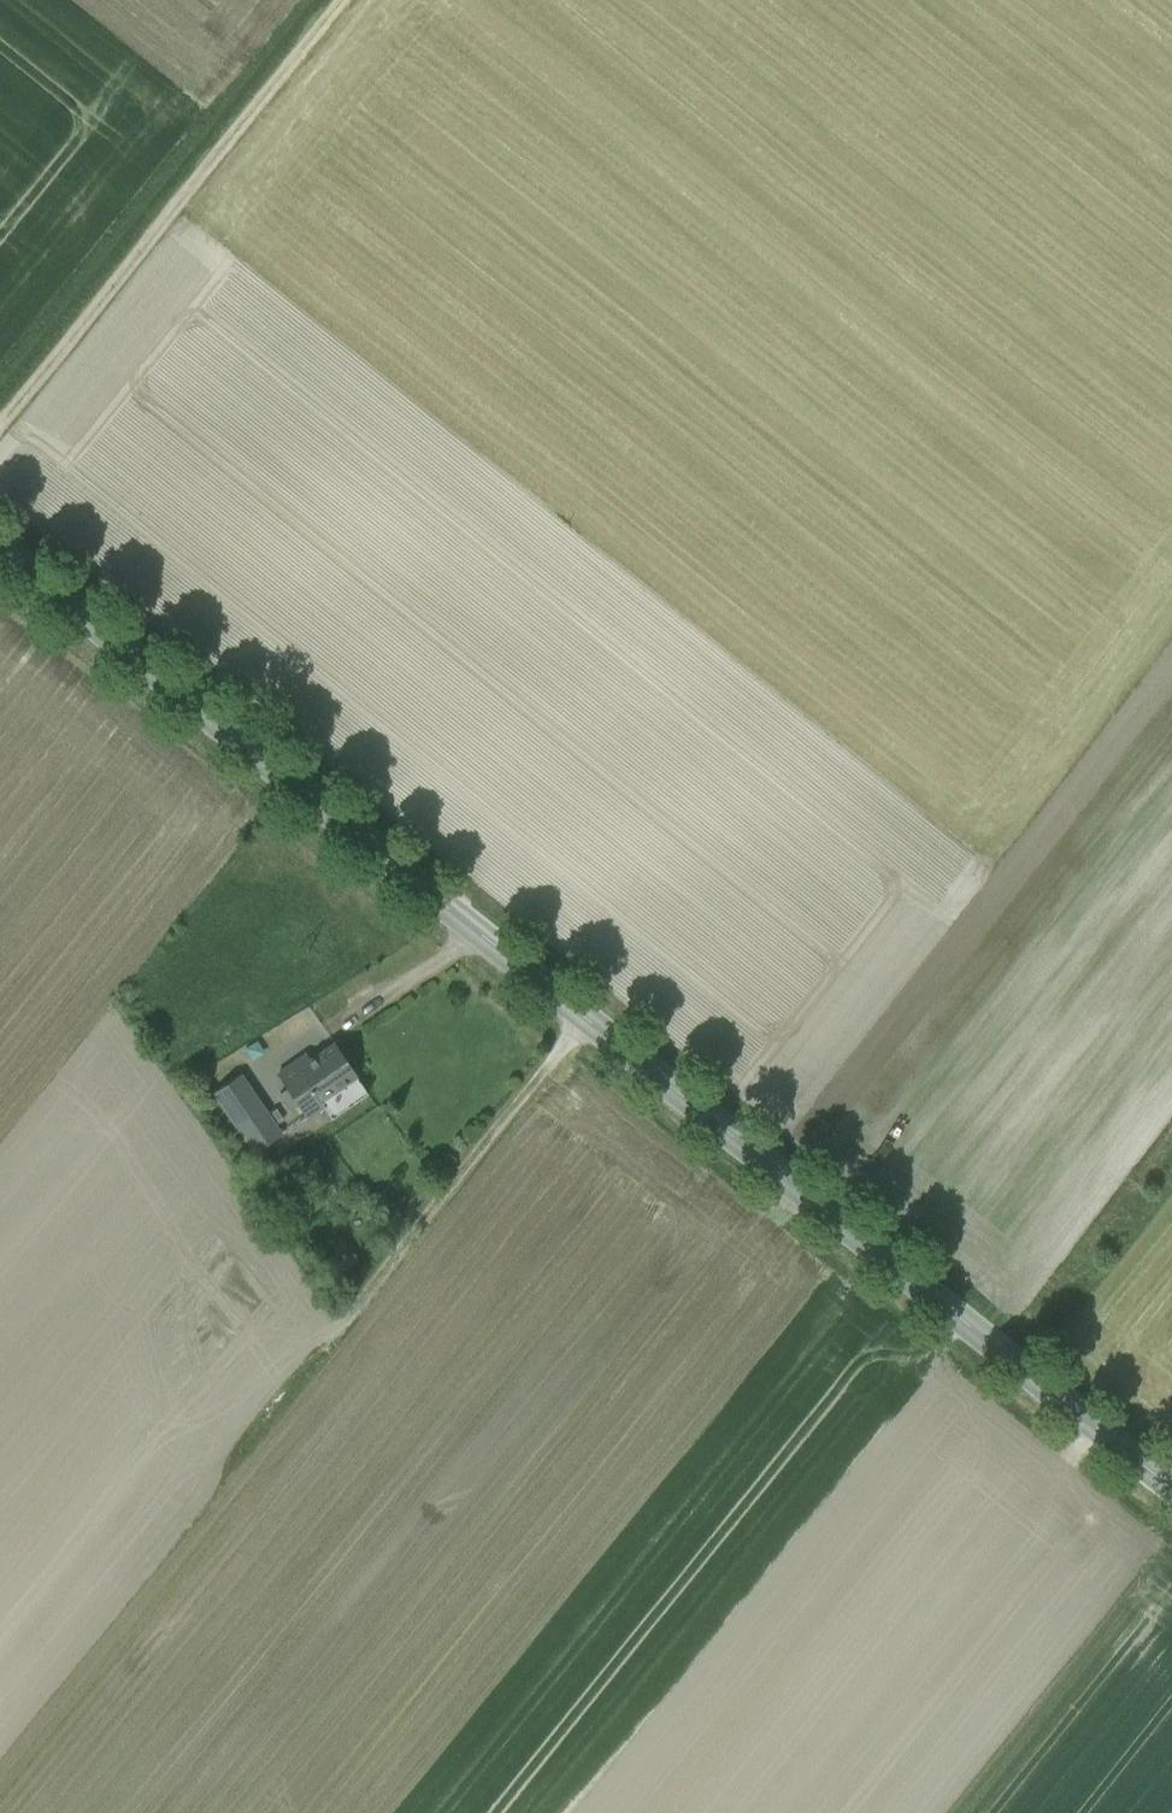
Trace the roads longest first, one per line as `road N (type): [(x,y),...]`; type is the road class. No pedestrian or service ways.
road 1 (tertiary): [(0,547),(1171,1490)]
road 2 (track): [(583,1017),(222,1466)]
road 3 (track): [(0,422),(342,0)]

